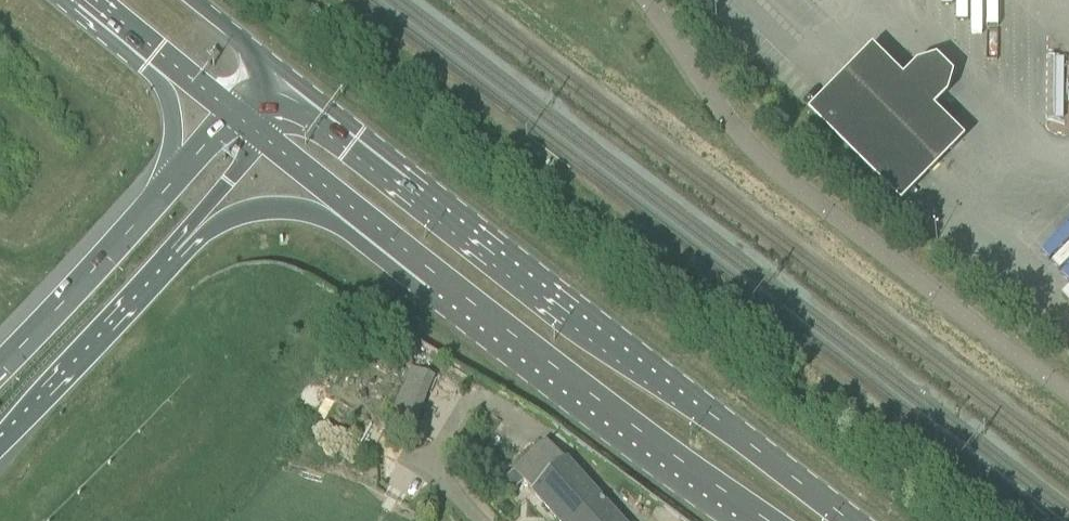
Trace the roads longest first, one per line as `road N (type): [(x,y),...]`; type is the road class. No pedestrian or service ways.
road 1 (secondary): [(853,520),(287,84)]
road 2 (unclassified): [(1068,394),(754,156),(641,0)]
road 3 (secondary): [(404,251),(769,520)]
road 4 (motorway): [(0,448),(183,257)]
road 5 (motorway): [(183,257),(222,222),(280,208),(404,251)]
road 6 (motorway): [(151,206),(0,371)]
road 7 (secondary): [(265,139),(404,251)]
road 8 (motorway): [(166,59),(172,147),(151,206)]
road 9 (motorway): [(183,257),(215,197),(265,139)]
road 10 (secondary): [(287,84),(193,0)]
road 11 (motorway): [(233,112),(151,206)]
road 12 (residential): [(479,520),(447,486),(383,442)]

